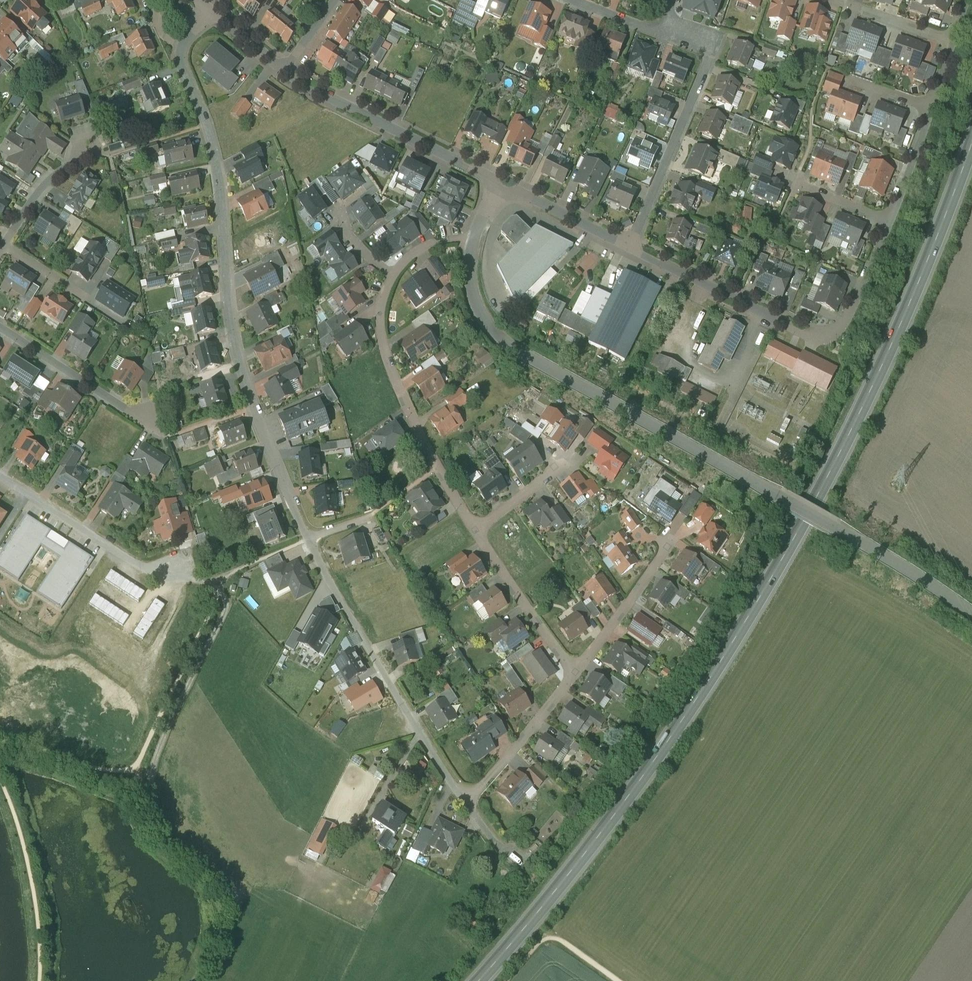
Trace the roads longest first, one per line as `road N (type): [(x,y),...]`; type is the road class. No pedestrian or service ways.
road 1 (primary): [(478,980),(622,805),(781,565),(913,300),(971,147)]
road 2 (residential): [(210,10),(186,39),(181,63),(217,172),(243,378),(302,528),(466,805)]
road 3 (residential): [(475,238),(476,301),(514,351),(971,617)]
road 4 (residential): [(475,531),(420,434),(380,335),(391,278)]
road 5 (residential): [(629,247),(712,54),(659,34)]
road 6 (residential): [(283,70),(497,189)]
road 7 (track): [(153,787),(174,845),(236,889),(234,917),(195,980)]
road 8 (residential): [(629,247),(800,333),(831,334)]
road 9 (residential): [(0,477),(135,564),(173,569)]
road 10 (residential): [(0,327),(126,411),(148,416)]
road 11 (residential): [(466,805),(575,671)]
road 12 (residential): [(575,671),(475,531)]
road 13 (residential): [(575,671),(670,541)]
road 14 (residential): [(497,189),(629,247)]
road 15 (residential): [(4,246),(35,197),(86,143)]
road 16 (residential): [(830,0),(954,43)]
road 17 (residential): [(890,223),(846,323),(831,334)]
road 18 (residential): [(931,109),(890,223)]

